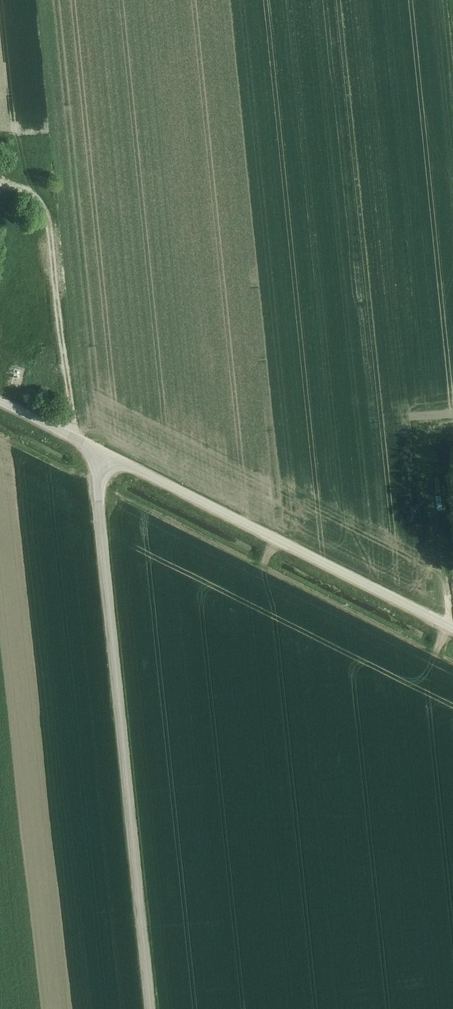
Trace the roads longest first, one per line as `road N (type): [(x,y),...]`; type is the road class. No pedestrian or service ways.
road 1 (tertiary): [(151,1008),(94,447)]
road 2 (unclassified): [(452,628),(94,447)]
road 3 (track): [(70,437),(48,211),(40,195),(0,180)]

